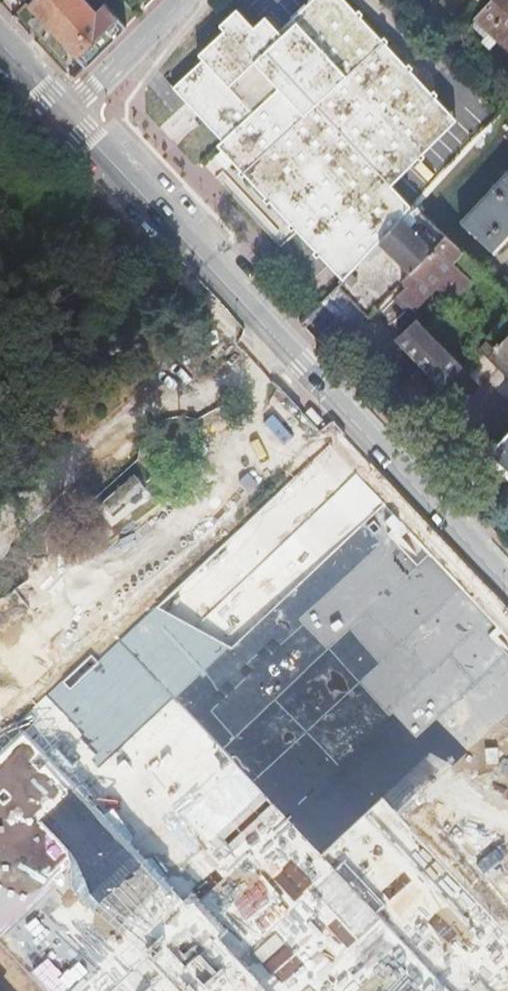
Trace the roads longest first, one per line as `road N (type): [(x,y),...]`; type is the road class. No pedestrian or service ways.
road 1 (residential): [(67,113),(99,161),(293,373),(324,392)]
road 2 (residential): [(324,392),(67,113)]
road 3 (residential): [(324,392),(507,586)]
road 4 (residential): [(178,0),(67,113)]

